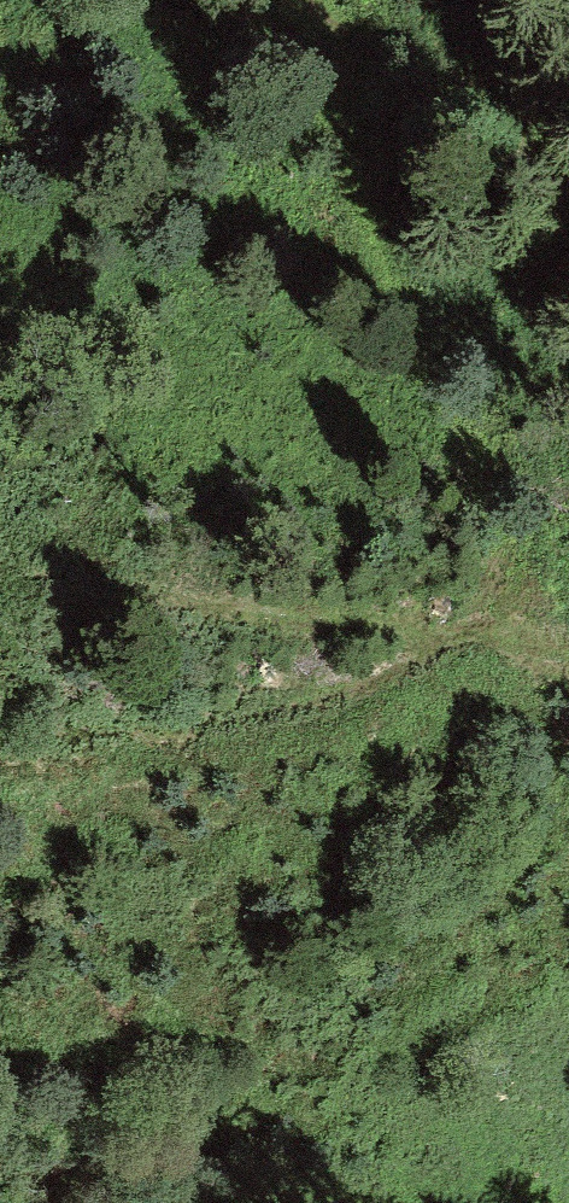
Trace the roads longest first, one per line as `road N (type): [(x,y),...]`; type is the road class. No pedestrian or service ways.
road 1 (track): [(0,747),(153,742),(399,691),(465,652),(497,577),(494,489),(340,148),(325,17)]
road 2 (track): [(0,555),(234,611),(568,652)]
road 3 (track): [(310,0),(448,113),(568,175)]

